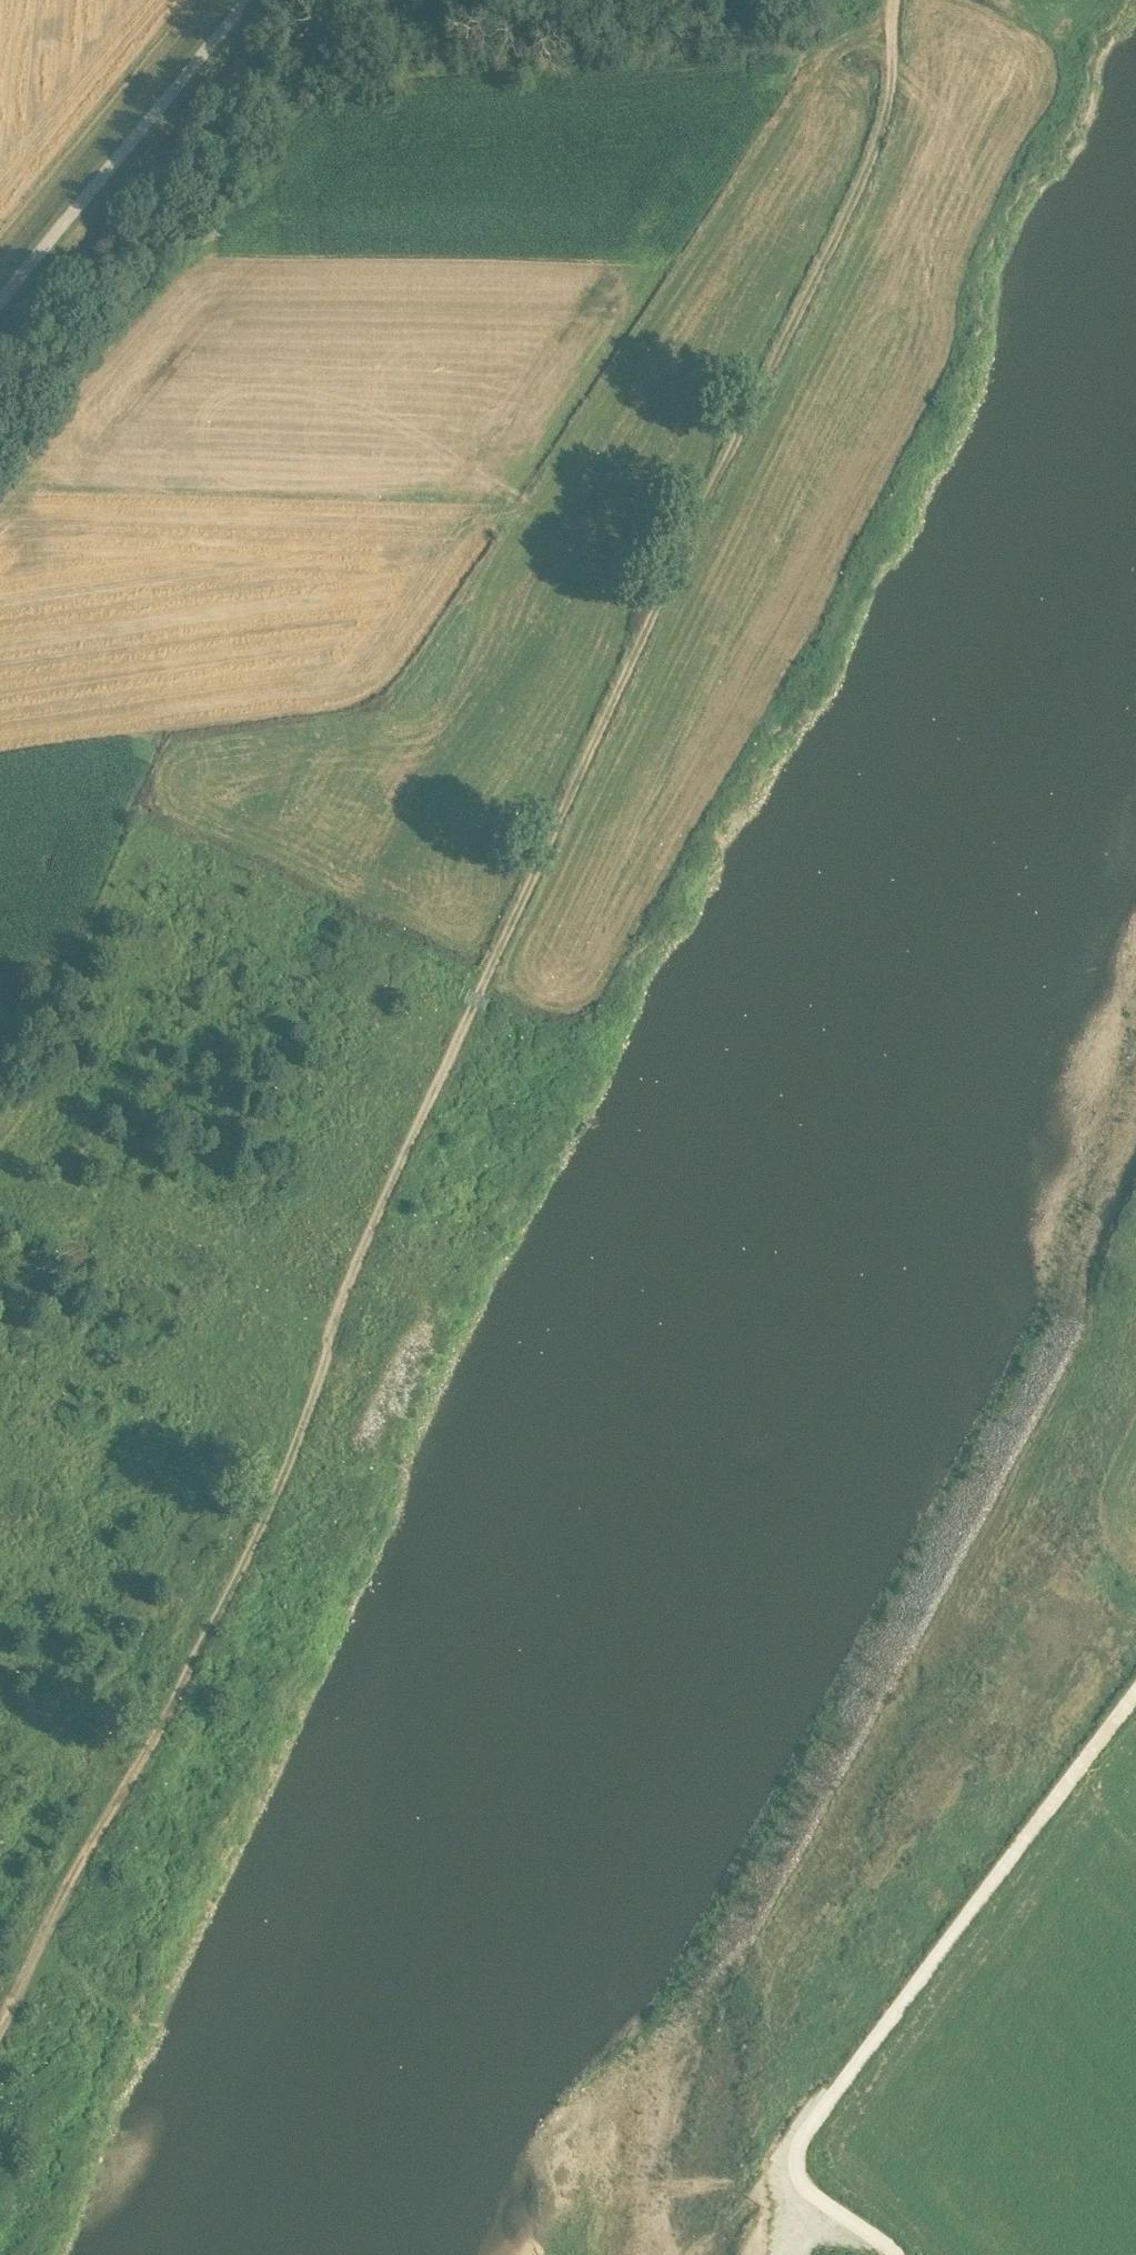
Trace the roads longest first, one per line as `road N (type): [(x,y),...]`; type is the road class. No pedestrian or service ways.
road 1 (track): [(894,0),(884,128),(858,200),(479,1003),(356,1279),(237,1590),(0,2030)]
road 2 (track): [(202,0),(0,245)]

